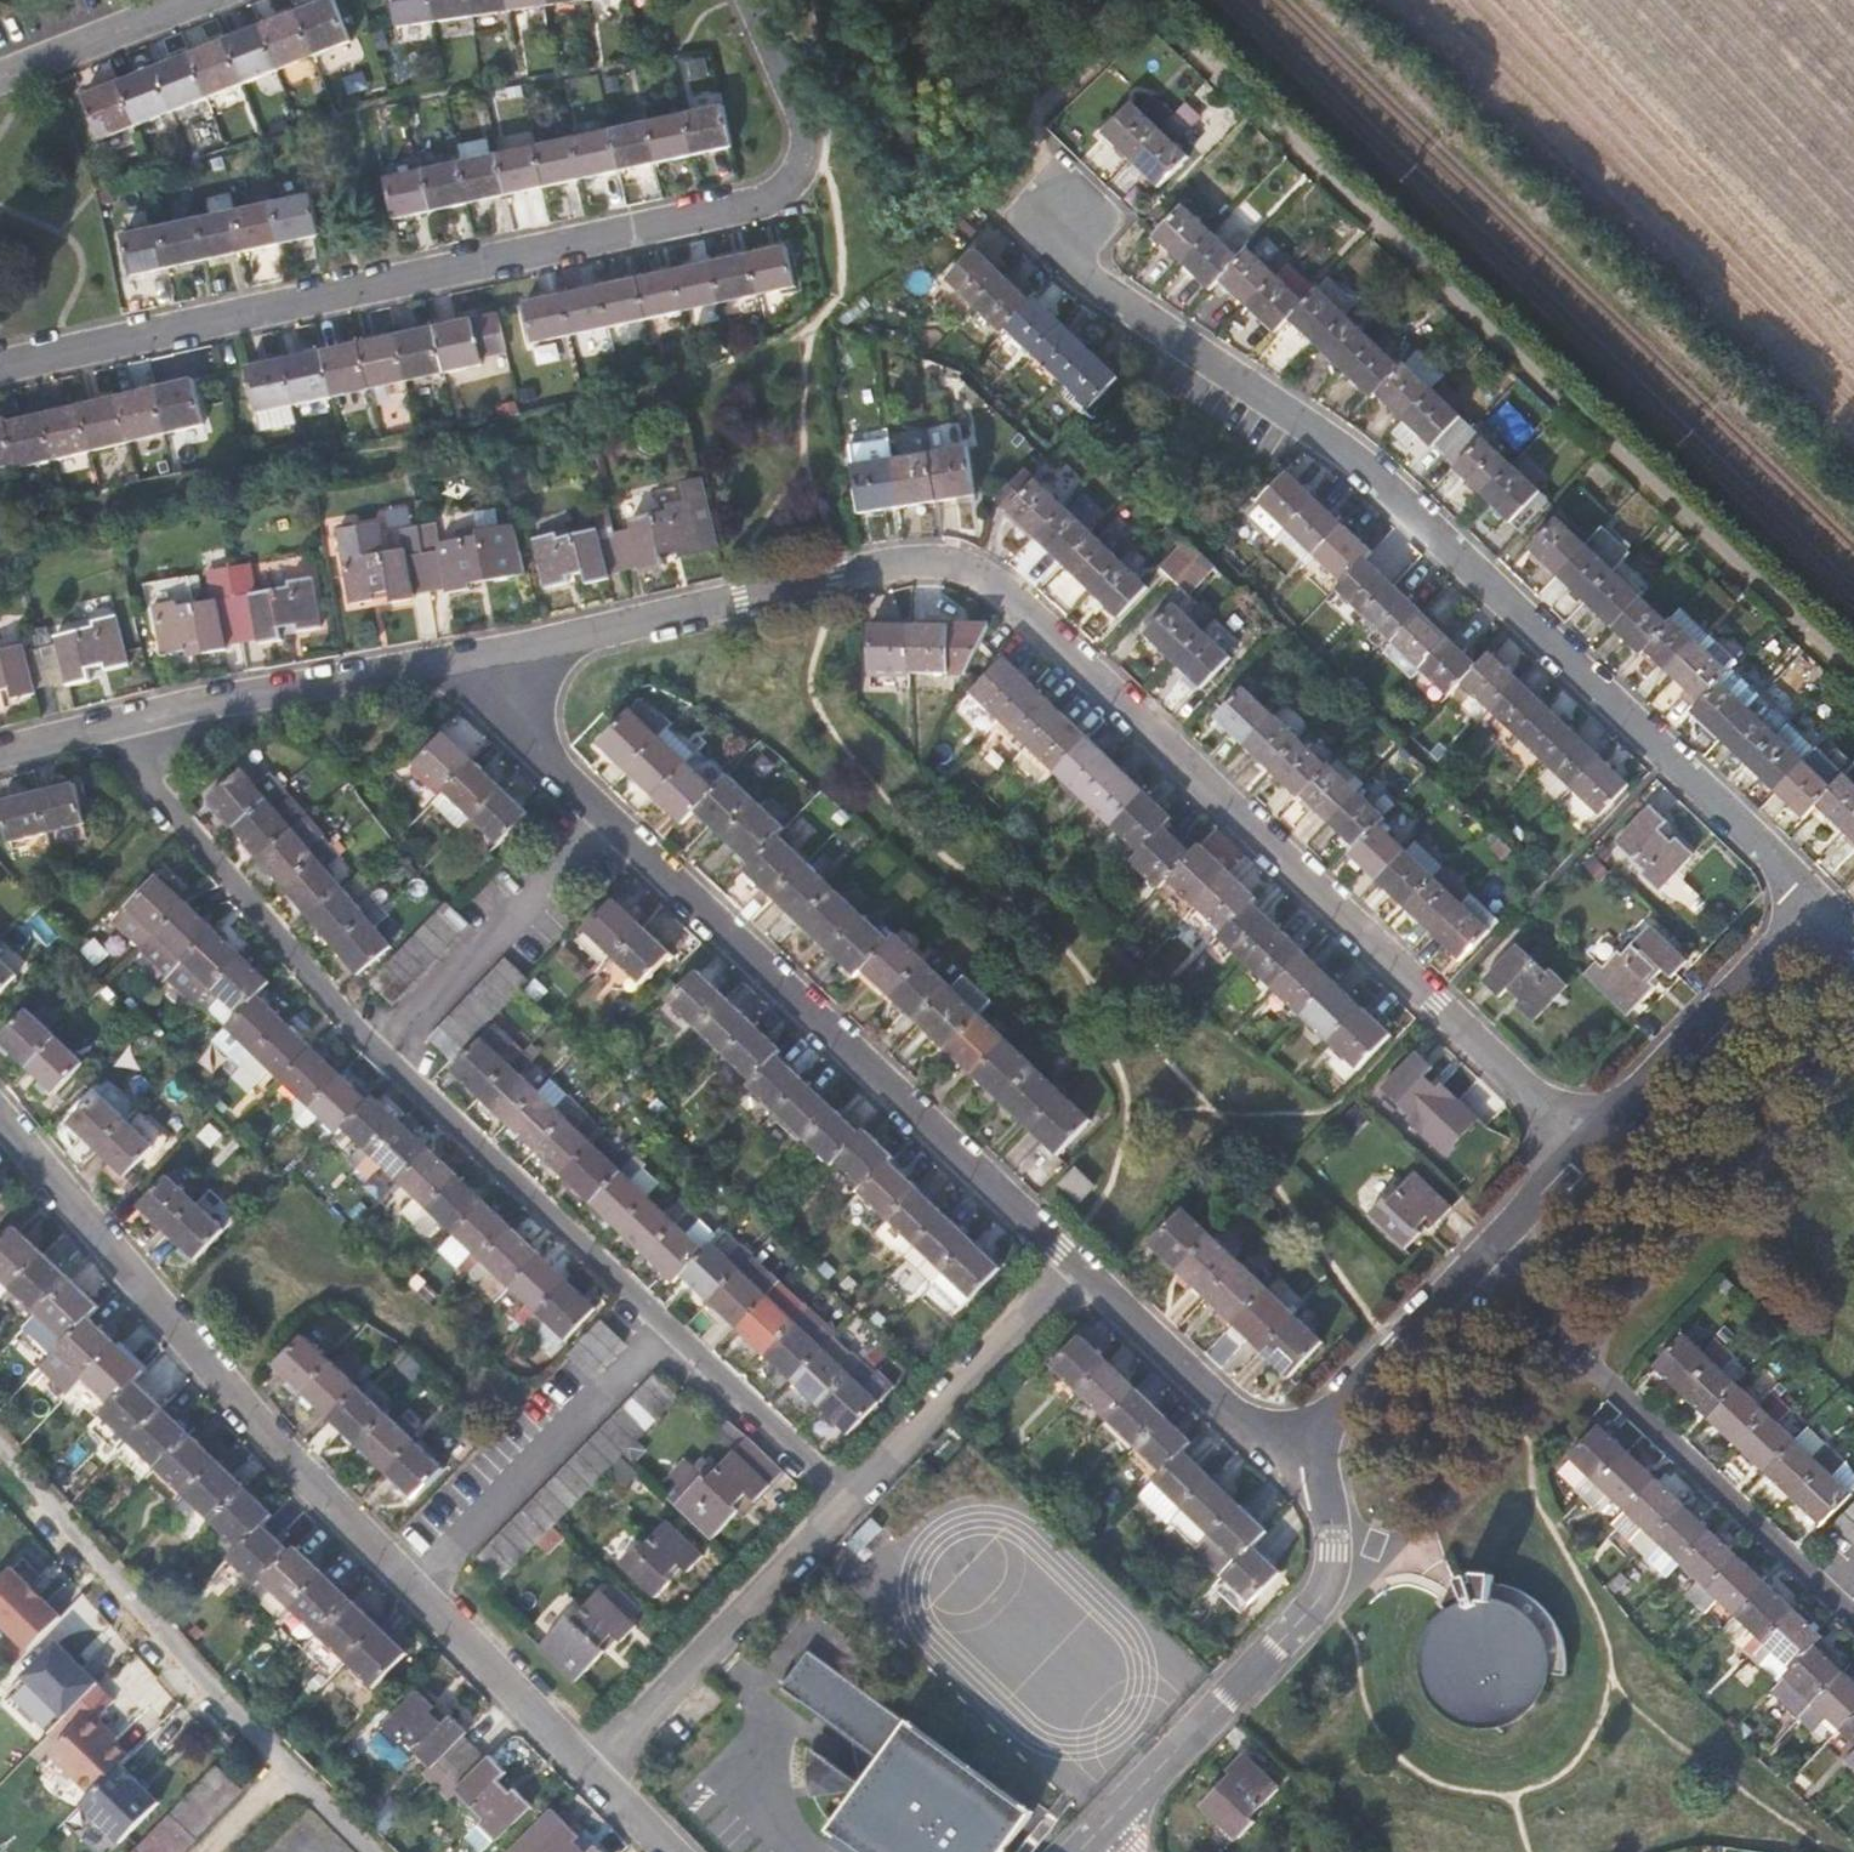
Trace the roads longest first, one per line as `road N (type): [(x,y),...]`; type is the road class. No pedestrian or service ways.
road 1 (residential): [(1579,1149),(993,576),(931,558),(874,565),(490,652)]
road 2 (residential): [(110,732),(232,885),(380,1048),(856,1495)]
road 3 (residential): [(1056,216),(1101,287),(1365,464),(1819,904)]
road 4 (residential): [(751,0),(802,124),(800,160),(787,188),(756,206),(0,367)]
road 5 (residential): [(1853,676),(1173,32)]
road 6 (residential): [(0,1116),(414,1592),(590,1768)]
road 7 (residential): [(1078,1269),(525,734),(490,652)]
road 8 (residential): [(1475,1263),(1853,1619)]
road 9 (residential): [(1086,1843),(1253,1673),(1323,1590),(1328,1487)]
road 10 (residential): [(490,652),(240,697),(110,732)]
road 11 (residential): [(590,1768),(856,1495)]
road 12 (residential): [(1579,1149),(1819,904)]
road 13 (residential): [(1328,1487),(1078,1269)]
road 14 (residential): [(856,1495),(1078,1269)]
road 15 (residential): [(1328,1487),(1333,1419),(1475,1263)]
road 16 (track): [(1159,17),(1039,127),(1056,216)]
road 17 (residential): [(0,77),(197,0)]
road 18 (residential): [(1475,1263),(1579,1149)]

